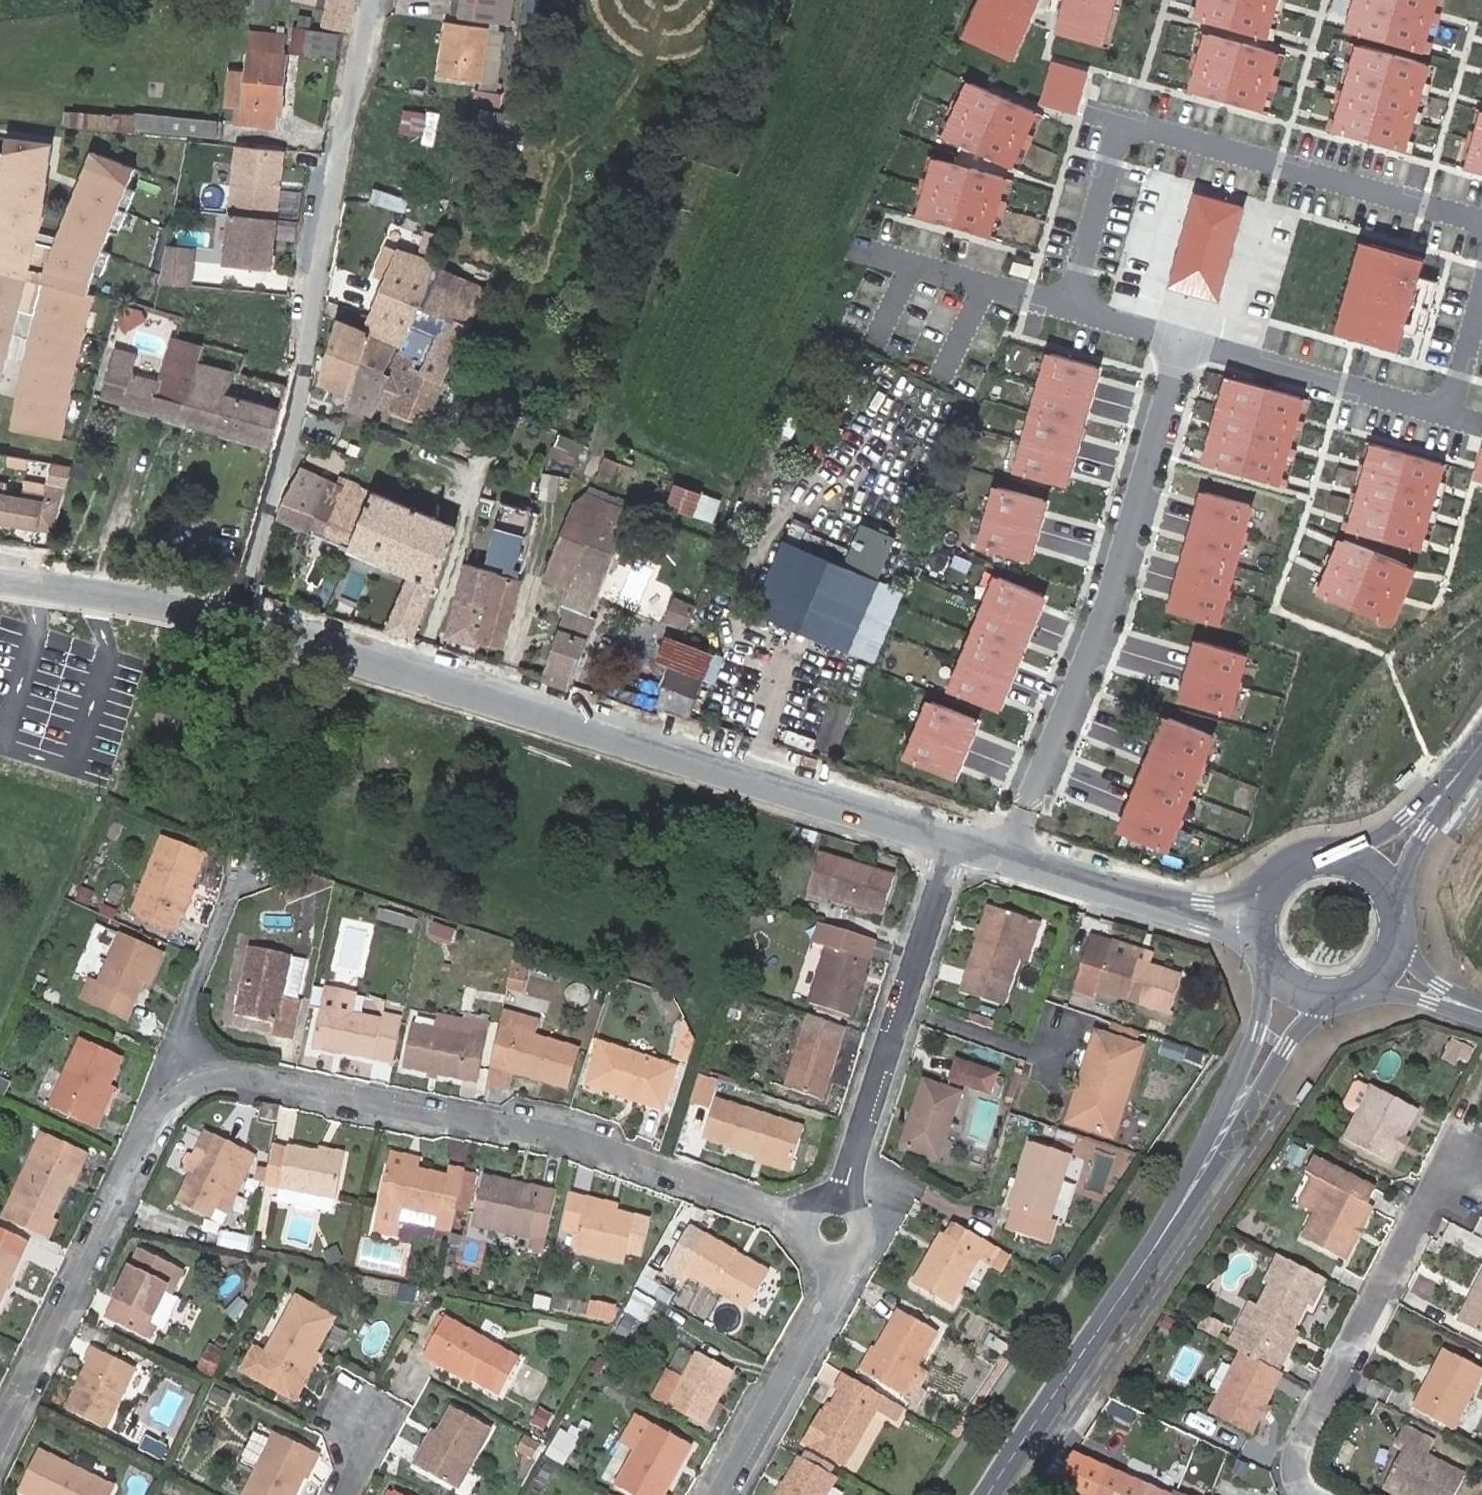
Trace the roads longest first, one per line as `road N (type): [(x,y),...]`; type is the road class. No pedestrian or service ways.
road 1 (residential): [(952,838),(232,620)]
road 2 (residential): [(189,1080),(234,1075),(551,1134),(837,1230)]
road 3 (unclassified): [(368,0),(293,427),(232,620)]
road 4 (tertiary): [(991,1494),(1167,1231),(1302,994)]
road 5 (residential): [(1481,233),(1476,223),(1143,128),(1116,142),(1068,310)]
road 6 (residential): [(1006,855),(1106,603),(1180,341)]
road 7 (residential): [(1311,1494),(1298,1446),(1481,1062)]
road 8 (residential): [(952,838),(837,1230)]
road 9 (residential): [(0,1430),(153,1112),(189,1080)]
road 10 (residential): [(1180,341),(1422,407),(1451,397),(1481,286)]
road 11 (residential): [(837,1230),(828,1299),(719,1494)]
road 12 (residential): [(232,620),(0,581)]
road 13 (residential): [(857,251),(1068,310)]
road 14 (residential): [(189,1080),(182,1010),(234,872)]
road 15 (tertiary): [(1375,873),(1481,743)]
road 16 (residential): [(1143,898),(1006,855)]
road 17 (residential): [(1143,898),(1264,959)]
road 18 (residential): [(1267,889),(1201,903),(1143,898)]
road 19 (tertiary): [(1375,873),(1330,856),(1305,859),(1267,889)]

